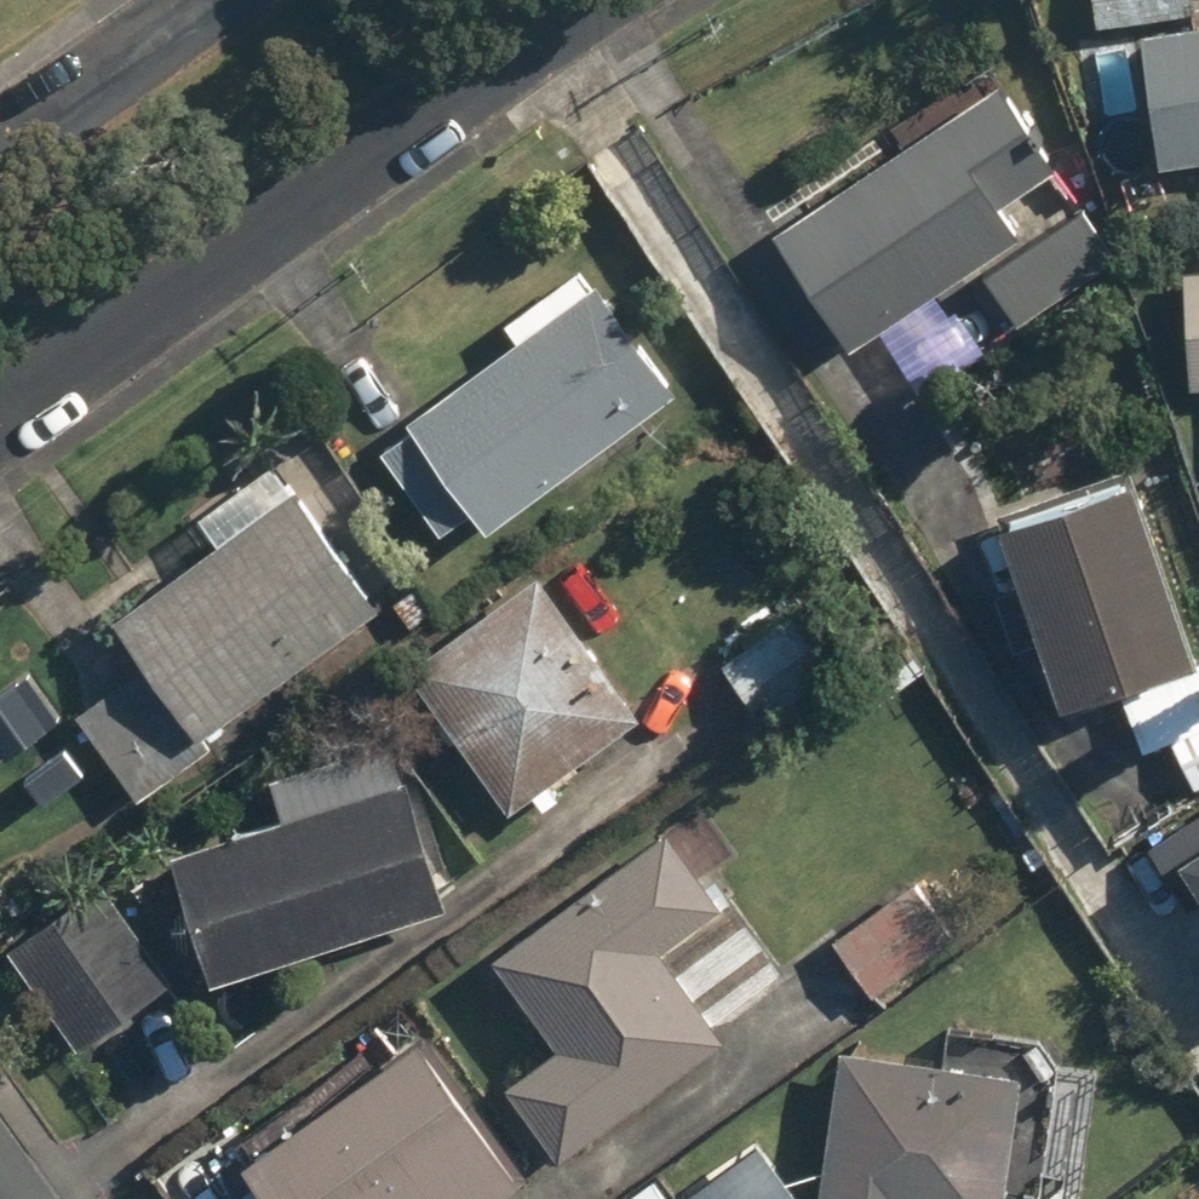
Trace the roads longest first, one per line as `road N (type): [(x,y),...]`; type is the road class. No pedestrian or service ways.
road 1 (residential): [(592,0),(0,417)]
road 2 (residential): [(0,147),(208,0)]

